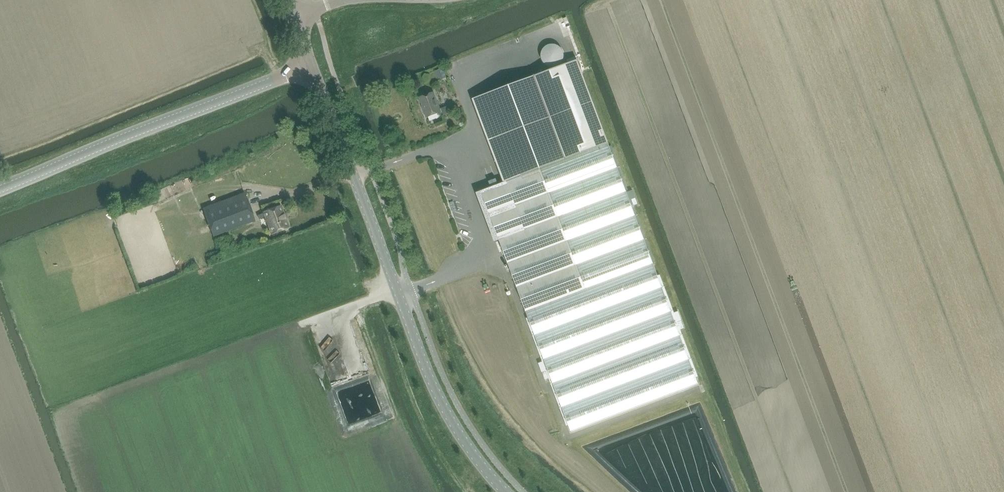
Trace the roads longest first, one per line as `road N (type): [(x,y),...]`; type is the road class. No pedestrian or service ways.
road 1 (tertiary): [(504,491),(438,397),(315,71)]
road 2 (tertiary): [(315,71),(0,189)]

